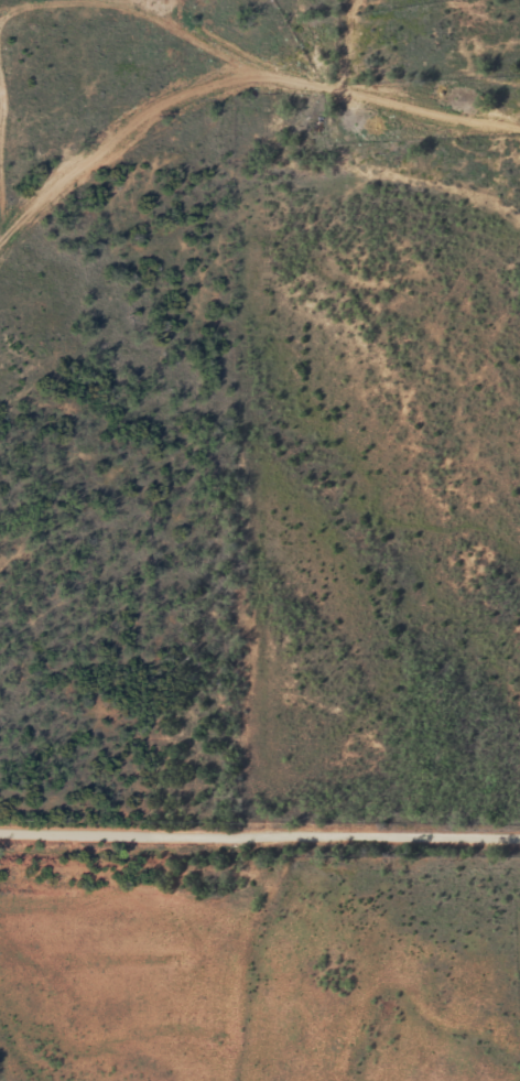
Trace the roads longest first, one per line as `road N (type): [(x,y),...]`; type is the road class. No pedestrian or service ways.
road 1 (residential): [(519,844),(256,844)]
road 2 (residential): [(386,118),(459,87),(499,96),(519,111)]

